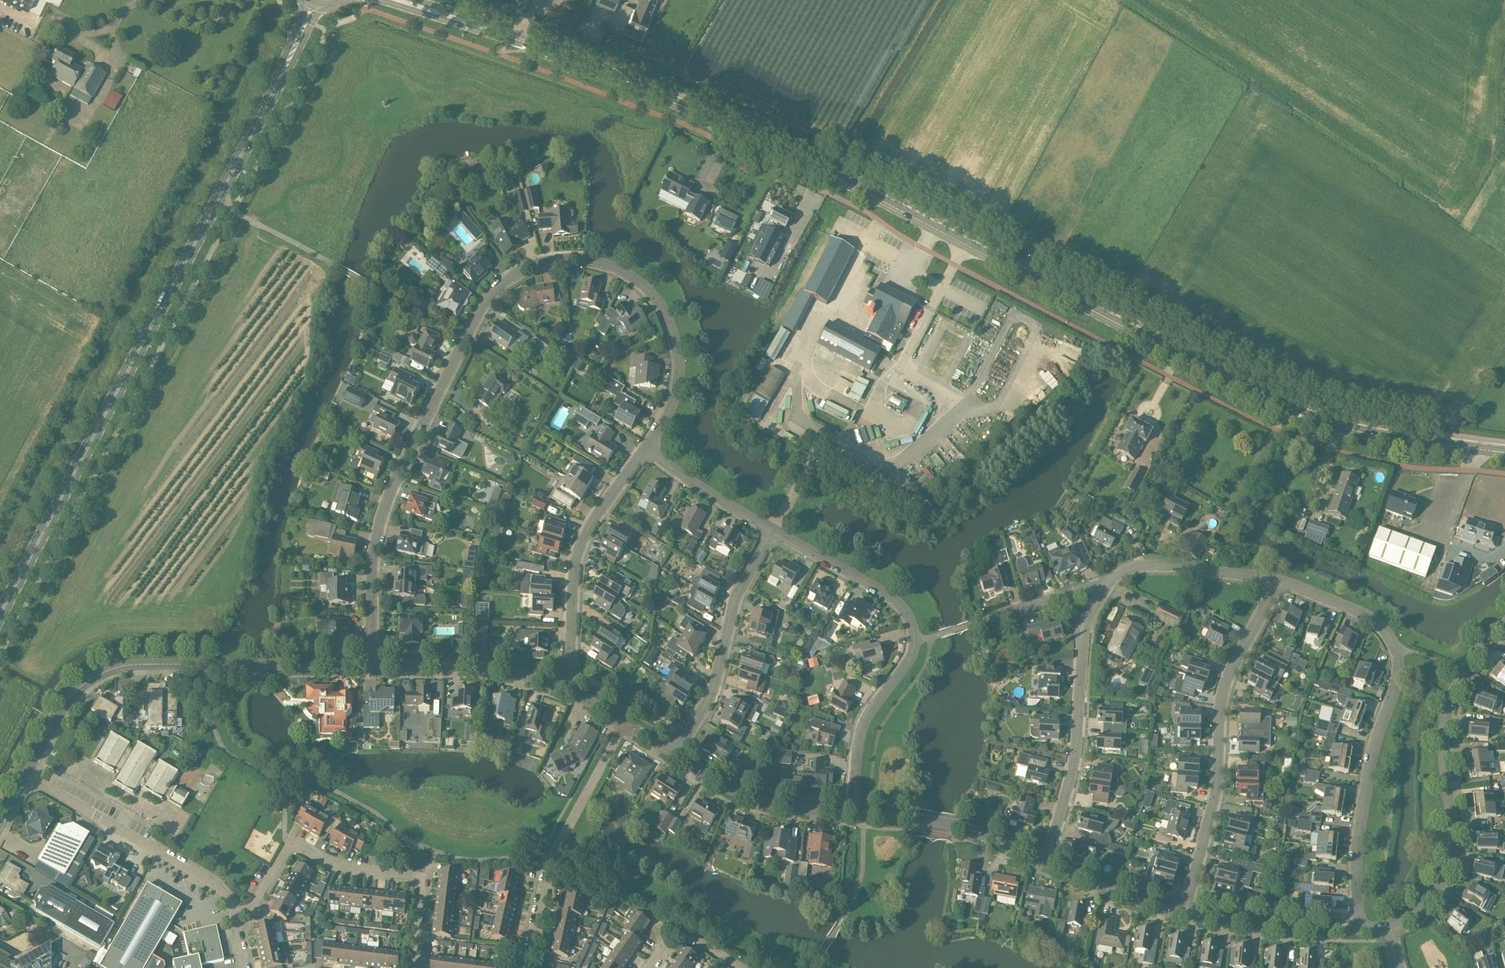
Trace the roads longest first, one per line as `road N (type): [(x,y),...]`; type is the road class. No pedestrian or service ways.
road 1 (tertiary): [(1504,453),(1361,432),(1225,380),(883,203),(519,39)]
road 2 (residential): [(369,666),(372,575),(387,502),(474,317),(496,289),(529,270),(584,261),(610,265),(649,289),(675,336),(679,367),(671,412),(650,445)]
road 3 (secondary): [(0,618),(259,125)]
road 4 (residential): [(1278,582),(1369,617),(1400,657),(1359,829),(1359,929)]
road 5 (residential): [(369,666),(116,670),(67,709),(28,777)]
road 6 (residential): [(854,813),(863,725),(910,658),(912,620),(900,602),(774,529)]
road 7 (residential): [(1504,625),(1463,669),(1448,706),(1453,831),(1445,877),(1421,908),(1386,927)]
road 8 (residential): [(1186,916),(1211,823),(1222,696),(1278,582)]
road 9 (residential): [(233,912),(253,907),(290,846),(340,867),(413,876),(423,882),(415,967)]
road 10 (residential): [(650,445),(580,548),(569,687)]
road 11 (residential): [(525,967),(552,858),(622,724)]
road 12 (residential): [(673,754),(713,696),(737,596),(774,529)]
road 13 (residential): [(233,912),(211,884),(28,777)]
road 14 (residential): [(1046,864),(1079,734),(1081,627)]
road 15 (residential): [(569,687),(466,667),(369,666)]
road 16 (residential): [(1046,864),(961,826),(854,813)]
road 17 (residential): [(854,813),(761,803),(673,754)]
road 18 (residential): [(1109,584),(1135,567),(1278,582)]
road 19 (residential): [(1359,929),(1186,916)]
road 20 (residential): [(774,529),(650,445)]
road 21 (residential): [(1186,916),(1046,864)]
road 22 (tertiary): [(377,0),(519,39)]
road 23 (secondary): [(259,125),(321,7)]
road 24 (secondary): [(305,0),(259,125)]
road 25 (residential): [(743,967),(669,931),(646,967)]

